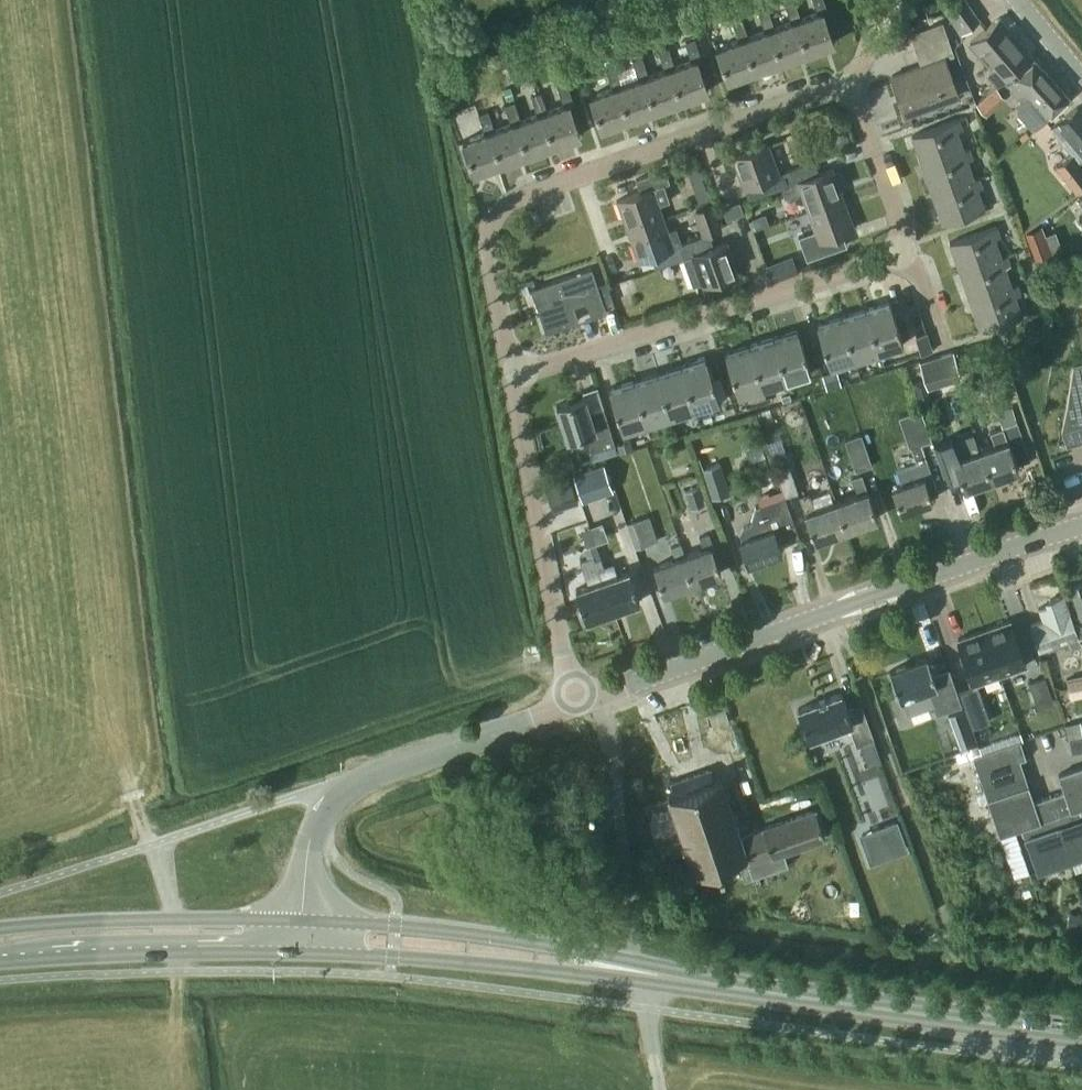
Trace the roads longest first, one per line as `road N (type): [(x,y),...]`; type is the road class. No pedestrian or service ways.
road 1 (residential): [(510,380),(484,250),(488,223),(509,204),(848,85)]
road 2 (tertiary): [(580,697),(1081,527)]
road 3 (primary): [(1081,1035),(643,971)]
road 4 (residential): [(510,380),(907,255)]
road 5 (tertiary): [(580,697),(353,782),(327,799),(305,871),(303,920)]
road 6 (primary): [(643,971),(507,938),(303,920)]
road 7 (primary): [(302,952),(643,971)]
road 8 (residential): [(580,697),(510,380)]
road 9 (primary): [(303,920),(0,929)]
road 10 (primary): [(0,962),(302,952)]
road 11 (residential): [(907,255),(848,85)]

